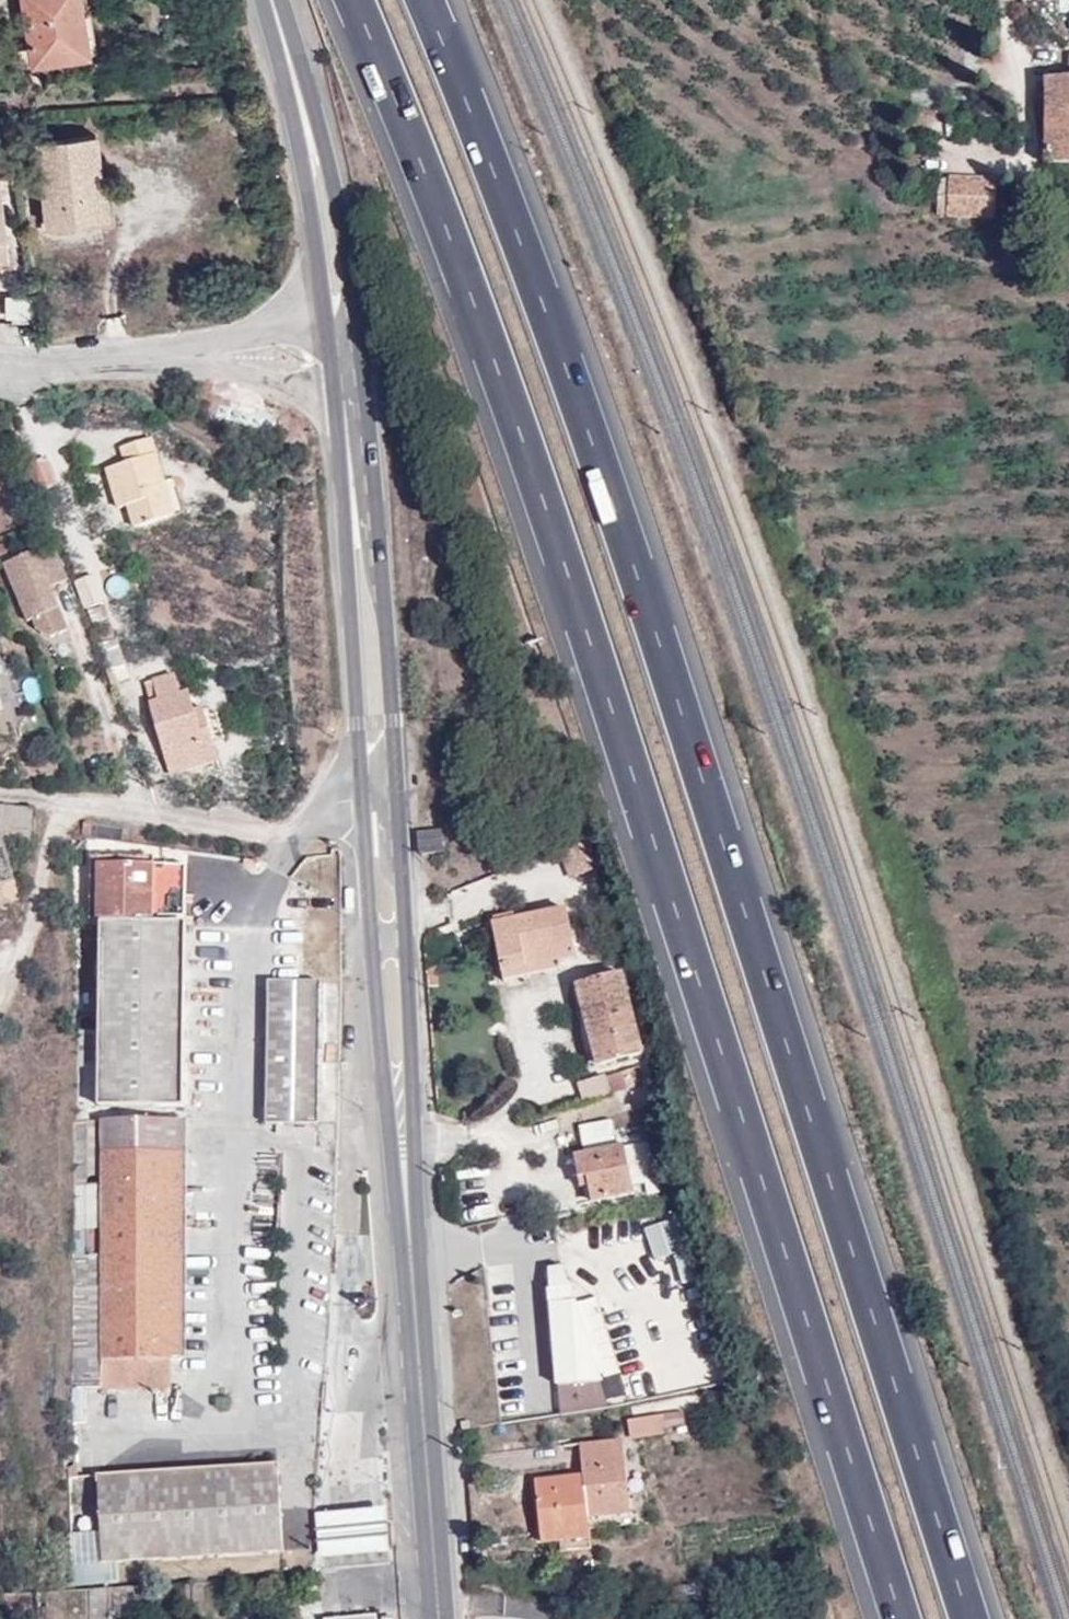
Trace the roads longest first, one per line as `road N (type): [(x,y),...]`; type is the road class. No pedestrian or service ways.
road 1 (motorway): [(351,0),(550,506),(902,1618)]
road 2 (motorway): [(971,1618),(602,469),(498,175),(425,0)]
road 3 (primary): [(364,799),(382,1063),(410,1255)]
road 4 (primary): [(333,386),(364,799)]
road 5 (residential): [(364,799),(329,806),(308,840),(0,793)]
road 6 (primary): [(410,1255),(403,878)]
road 7 (primary): [(410,1255),(438,1618)]
road 8 (primary): [(358,337),(331,169),(274,0)]
road 9 (primary): [(272,0),(327,327)]
road 10 (primary): [(397,749),(373,490)]
road 11 (residential): [(166,354),(291,387),(333,386)]
road 12 (residential): [(166,354),(0,358)]
road 13 (residential): [(327,327),(166,354)]
road 14 (primary): [(373,490),(358,337)]
road 15 (residential): [(373,490),(348,362)]
road 16 (primary): [(403,878),(397,749)]

